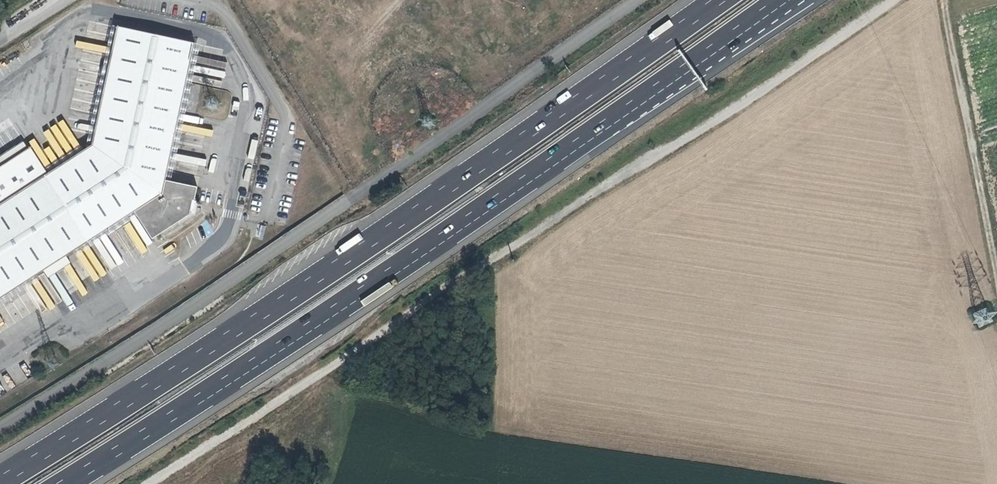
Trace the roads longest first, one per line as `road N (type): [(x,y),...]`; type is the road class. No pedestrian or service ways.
road 1 (unclassified): [(148,483),(478,265),(901,0)]
road 2 (motorway): [(724,0),(381,239),(0,483)]
road 3 (motorway): [(67,483),(401,268),(784,0)]
road 4 (unclassified): [(643,0),(154,331),(0,426)]
road 5 (track): [(996,277),(942,0)]

